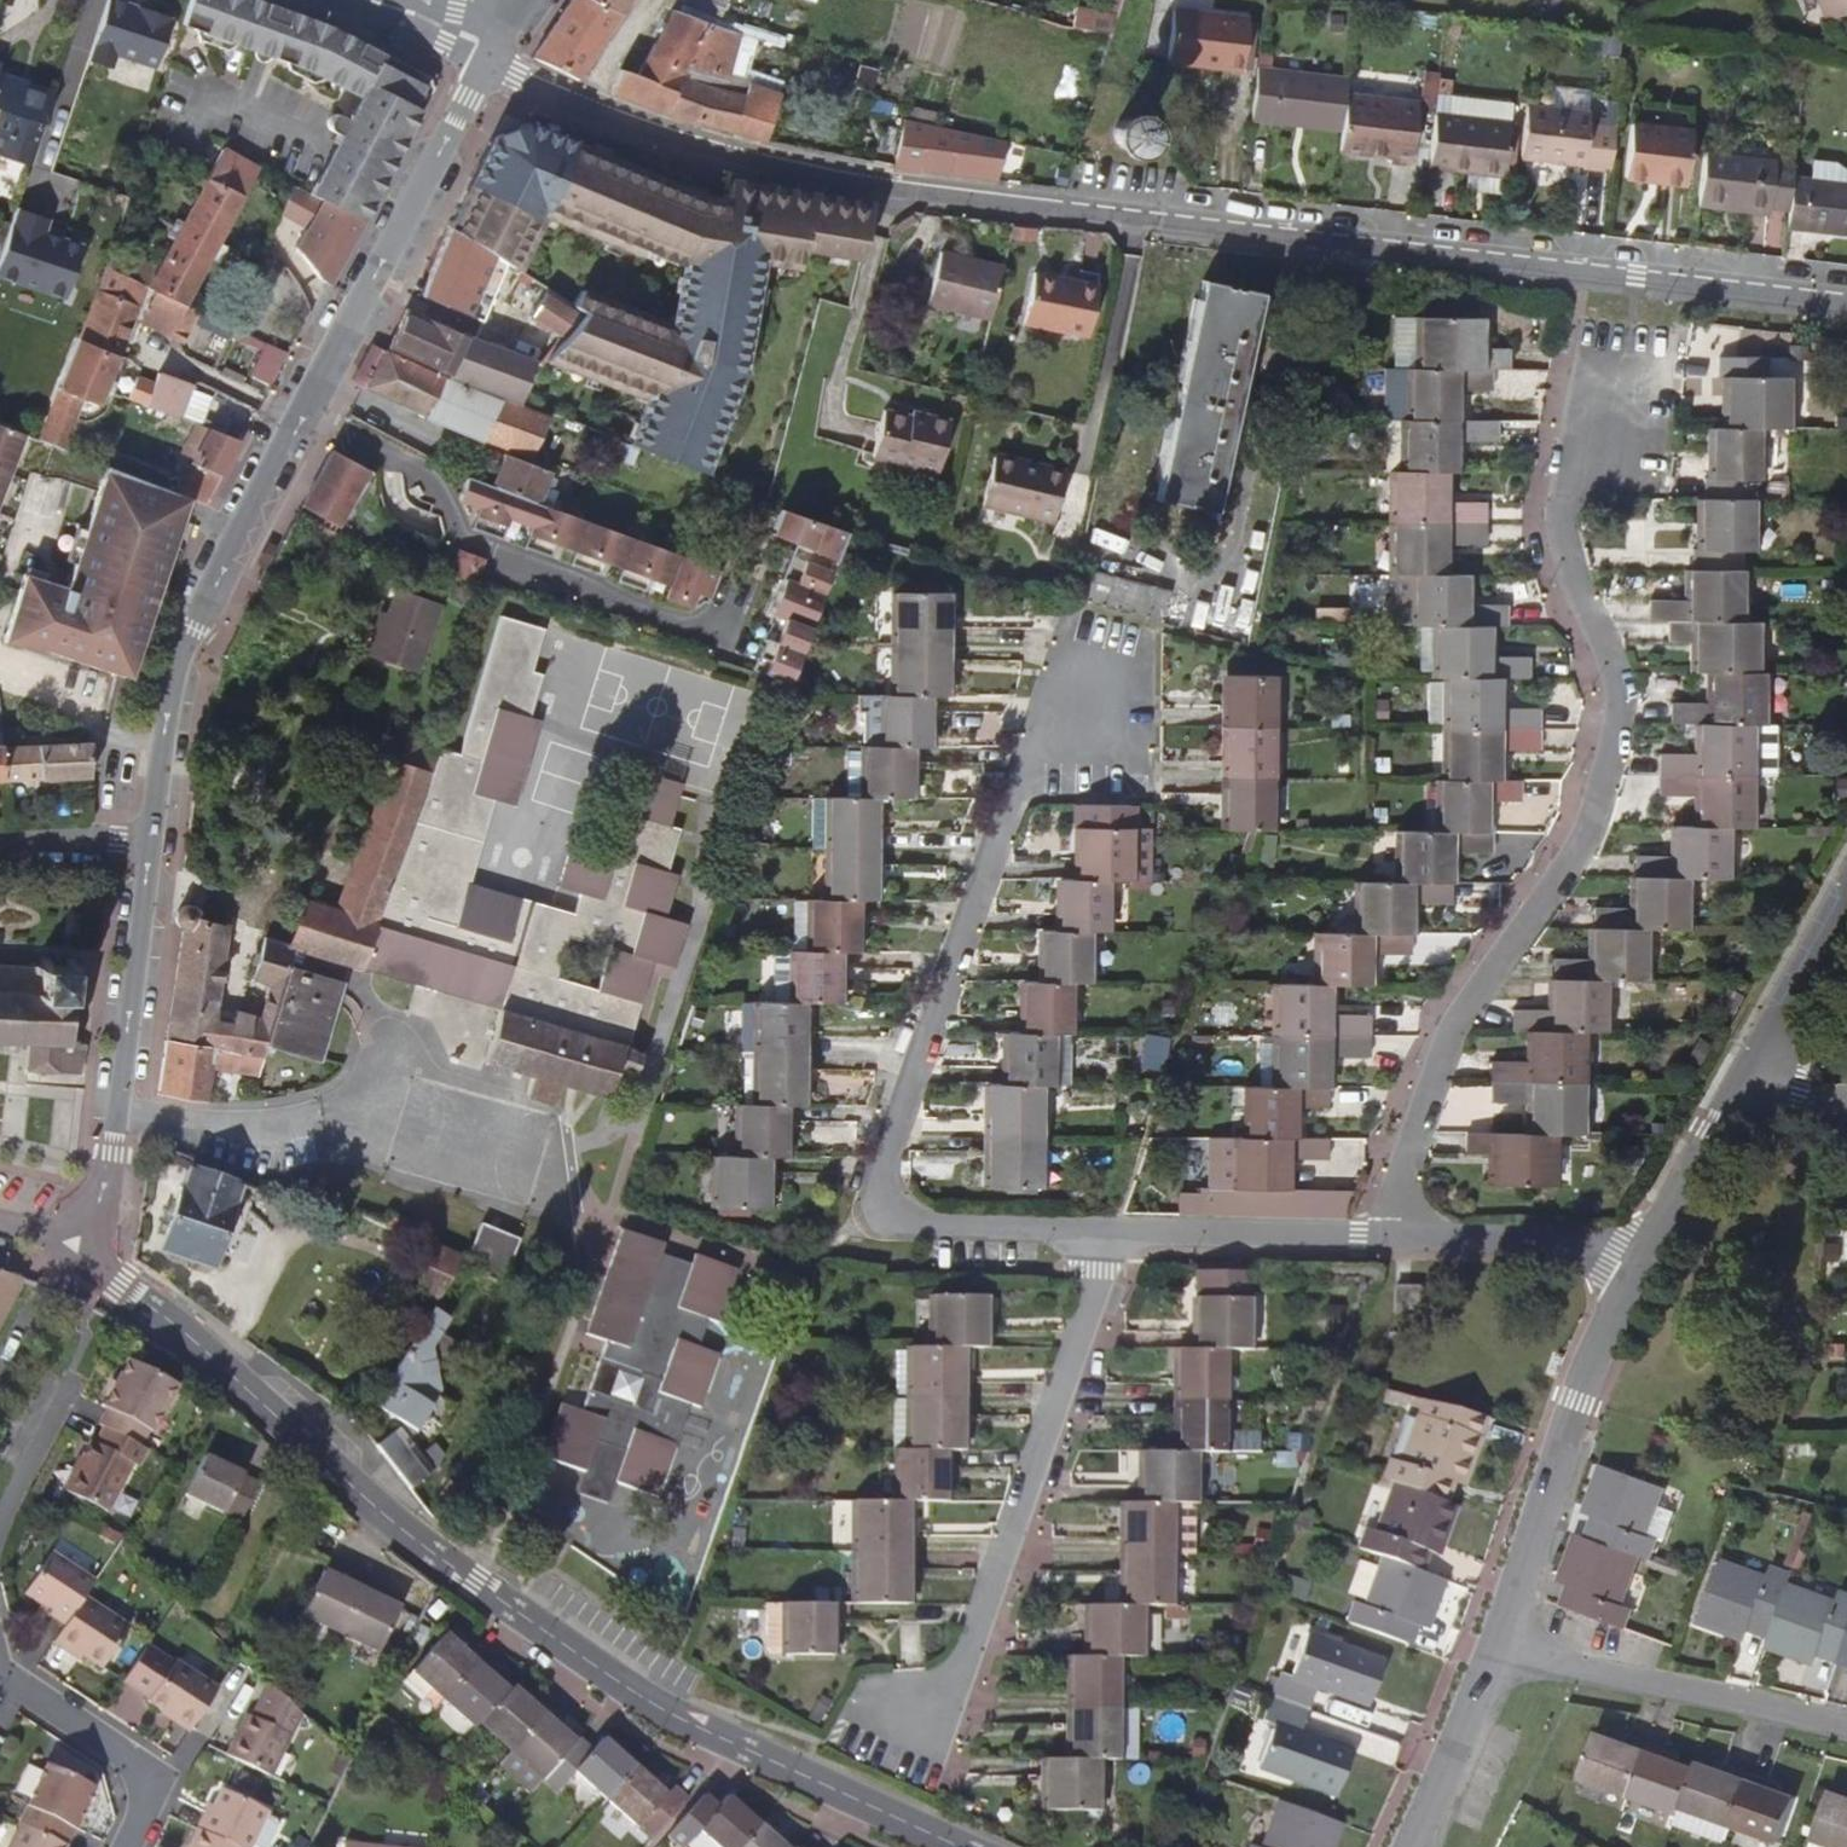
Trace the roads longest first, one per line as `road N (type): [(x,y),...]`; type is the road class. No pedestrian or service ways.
road 1 (tertiary): [(74,1253),(196,1343),(390,1521),(475,1586),(732,1747),(953,1846)]
road 2 (residential): [(1393,1236),(1402,1178),(1451,1035),(1576,853),(1618,728),(1616,673),(1567,576),(1560,542),(1559,509),(1608,405)]
road 3 (residential): [(1103,1230),(903,1223),(876,1201),(875,1181),(1011,799),(1078,710)]
road 4 (residential): [(582,113),(741,165),(885,193),(1295,242)]
road 5 (residential): [(1295,242),(1846,305)]
road 6 (residential): [(1103,1230),(1098,1285),(963,1666),(907,1726)]
road 7 (residential): [(1295,242),(1221,570),(1101,537)]
road 8 (residential): [(339,411),(425,461),(463,535),(723,632)]
road 9 (tertiary): [(297,421),(485,62)]
road 10 (residential): [(1631,1272),(1575,1403),(1494,1651)]
road 11 (tertiary): [(162,761),(189,632),(213,572),(297,421)]
road 12 (residential): [(1494,1651),(1846,1731)]
road 13 (residential): [(1393,1236),(1103,1230)]
road 14 (tertiary): [(122,1111),(153,848)]
road 15 (residential): [(128,1846),(144,1798),(126,1751),(0,1668)]
road 16 (residential): [(1631,1272),(1580,1244),(1393,1236)]
road 17 (residential): [(1746,1074),(1631,1272)]
road 18 (residential): [(1494,1651),(1414,1846)]
road 19 (residential): [(1846,894),(1746,1074)]
road 20 (residential): [(162,761),(0,681)]
road 21 (residential): [(293,1124),(122,1111)]
road 22 (residential): [(144,352),(297,421)]
road 23 (residential): [(0,1527),(72,1384)]
road 24 (residential): [(153,848),(0,844)]
road 25 (tertiary): [(74,1253),(105,1188),(122,1111)]
road 26 (tertiary): [(485,62),(446,31),(352,0)]
road 27 (residential): [(582,113),(654,0)]

